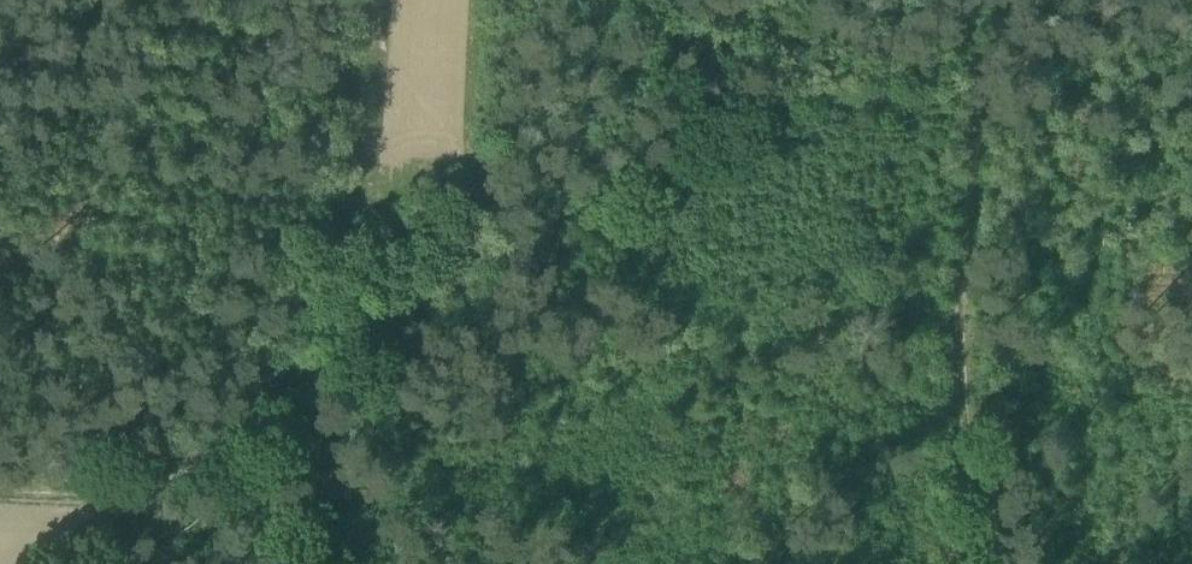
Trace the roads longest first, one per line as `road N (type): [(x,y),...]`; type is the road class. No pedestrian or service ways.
road 1 (track): [(72,563),(140,503),(533,227),(940,32),(948,0)]
road 2 (track): [(940,32),(942,336),(968,563)]

